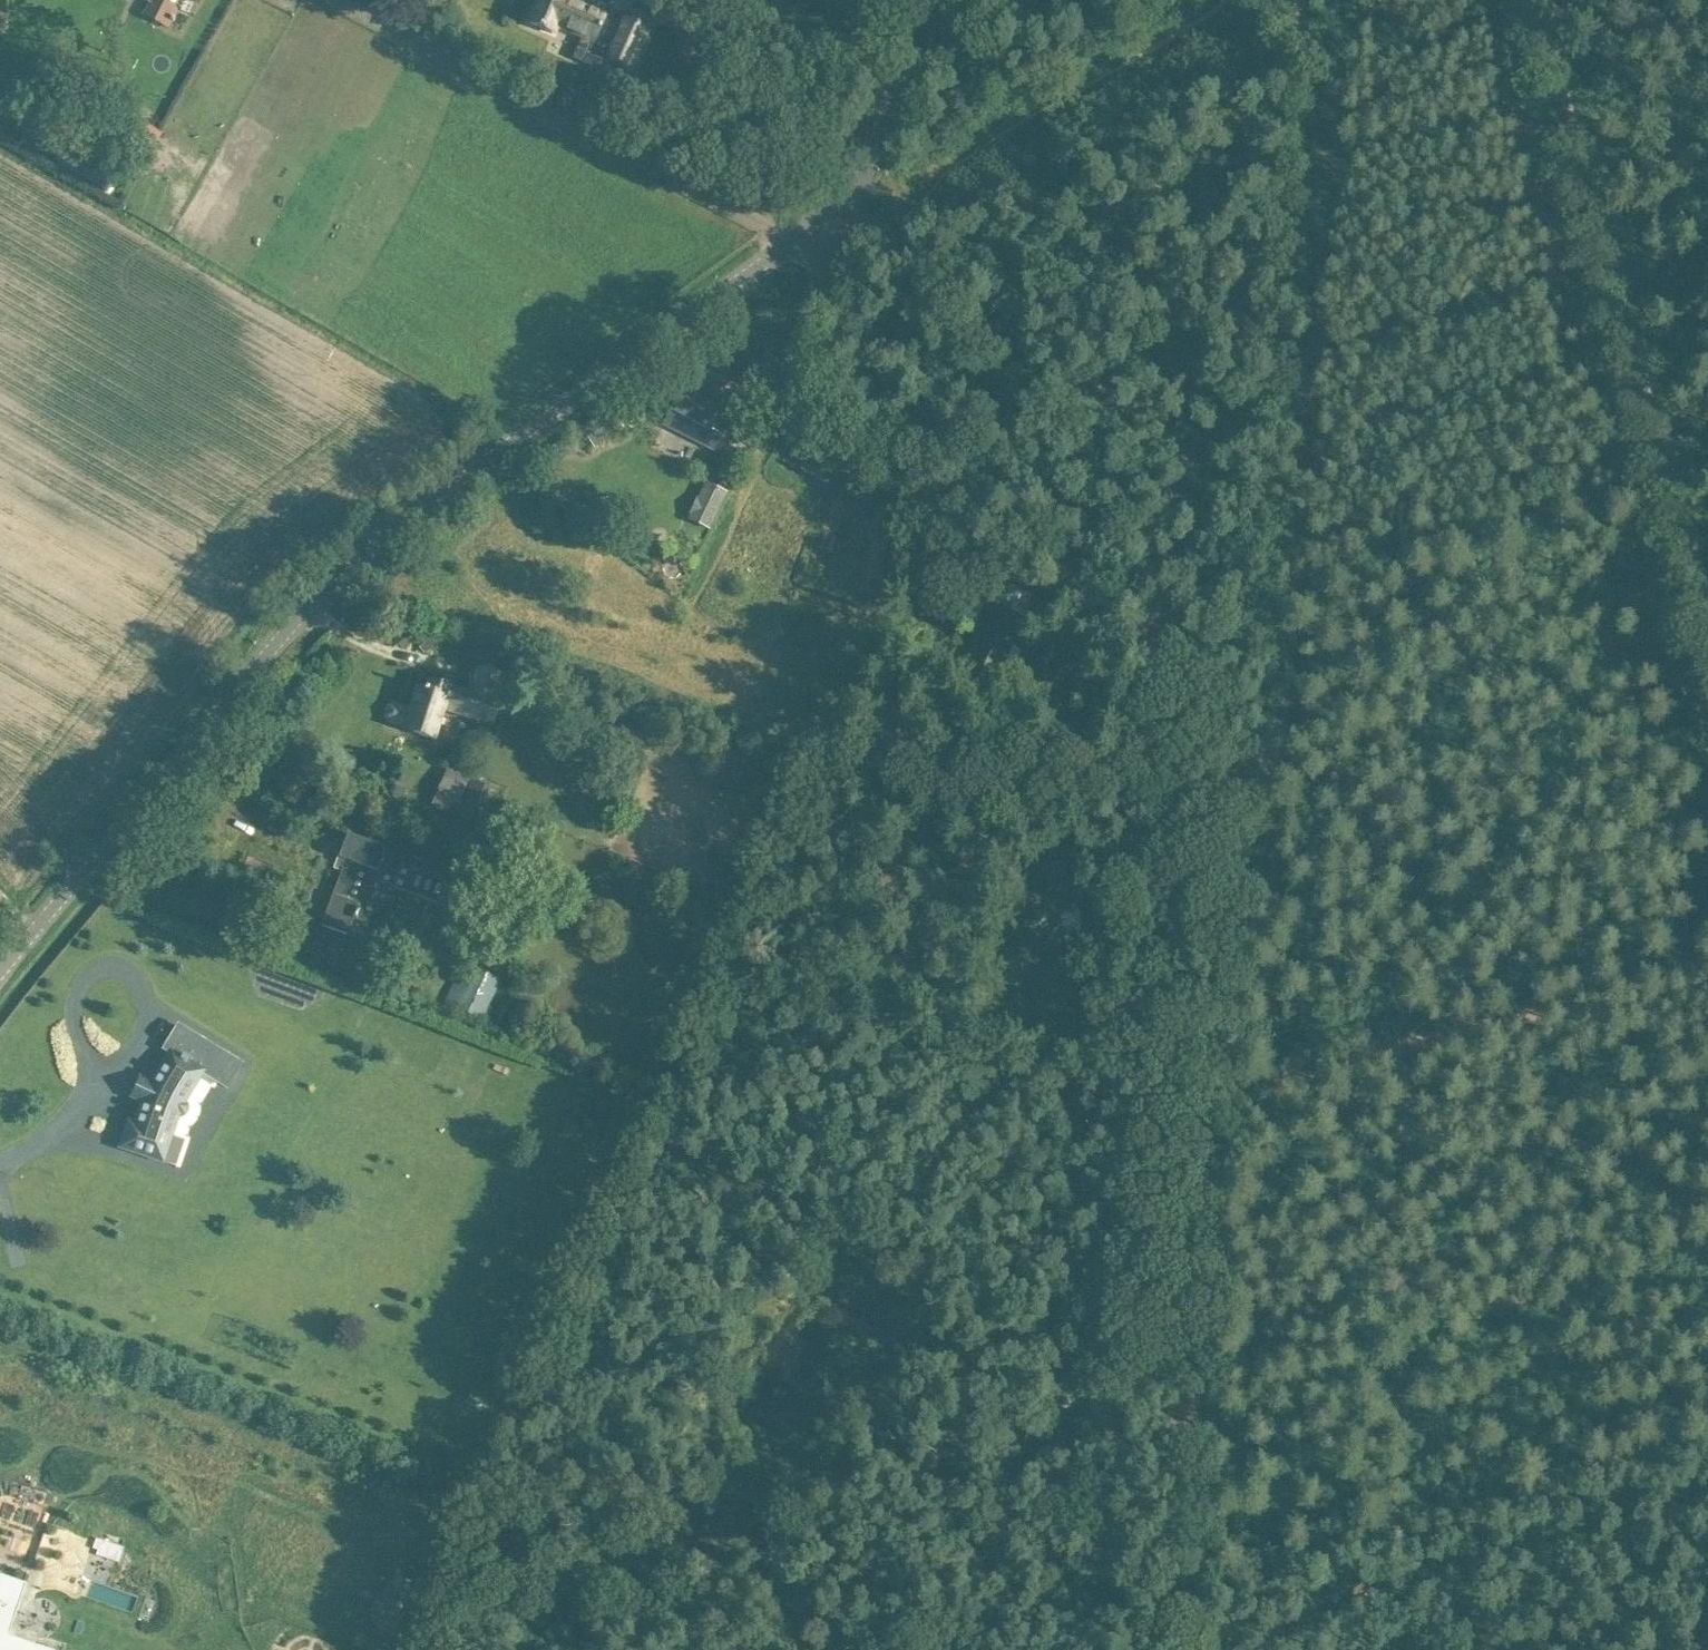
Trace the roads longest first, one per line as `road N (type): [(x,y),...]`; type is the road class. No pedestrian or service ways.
road 1 (unclassified): [(1167,1649),(1209,1103),(1226,734),(1205,668),(1146,599),(792,417),(779,402),(788,362),(857,195)]
road 2 (tertiary): [(0,974),(292,625),(360,558),(857,195)]
road 3 (track): [(1707,593),(1554,22)]
road 4 (track): [(1236,0),(959,161),(857,195)]
road 5 (tertiary): [(857,195),(936,0)]

